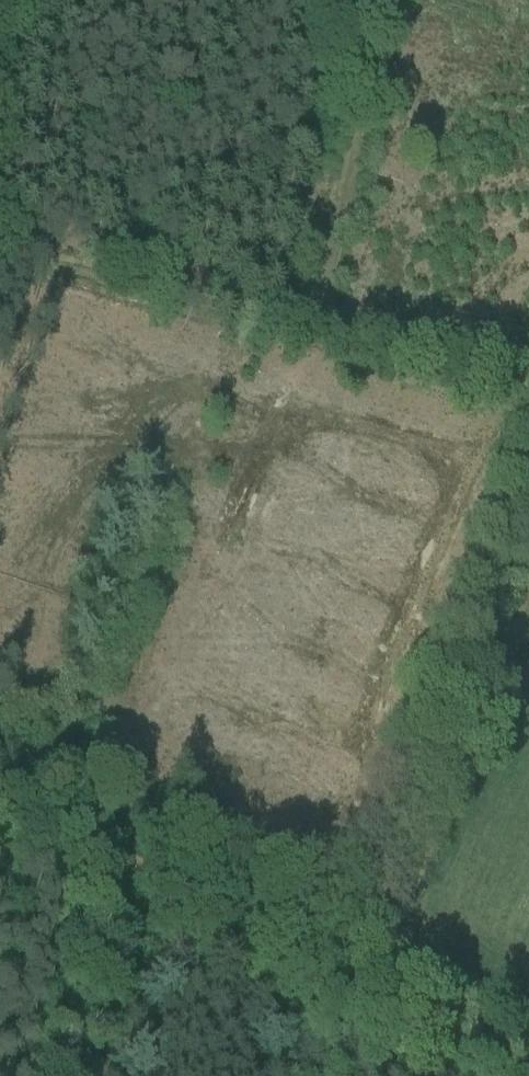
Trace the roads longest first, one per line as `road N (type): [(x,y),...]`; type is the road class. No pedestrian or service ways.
road 1 (track): [(528,1041),(0,782)]
road 2 (track): [(528,348),(0,202)]

